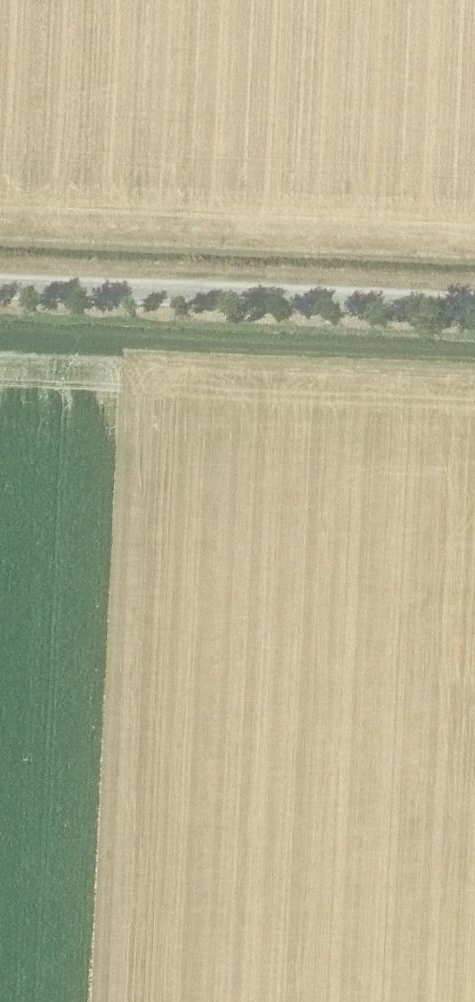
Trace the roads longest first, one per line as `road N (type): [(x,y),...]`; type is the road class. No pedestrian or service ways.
road 1 (unclassified): [(0,288),(474,307)]

